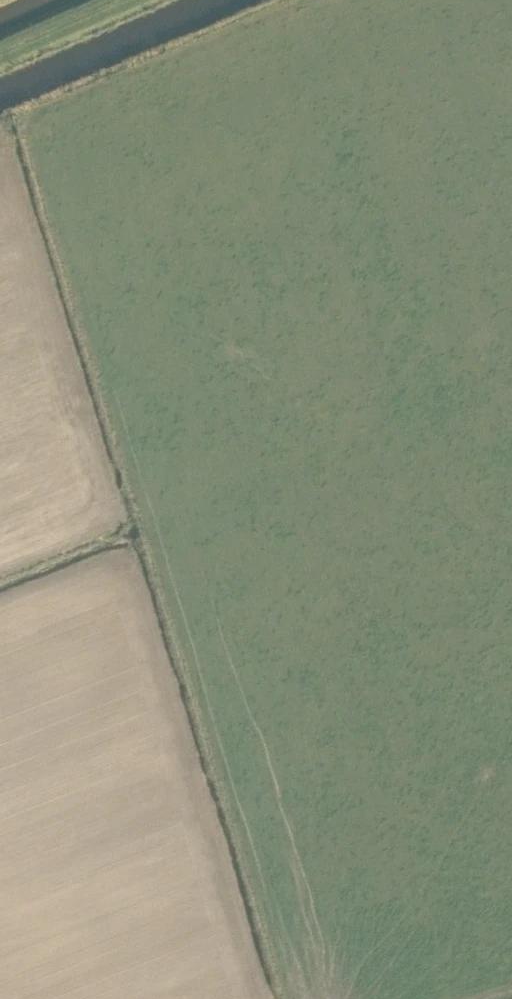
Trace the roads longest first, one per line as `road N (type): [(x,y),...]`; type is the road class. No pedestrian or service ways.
road 1 (track): [(0,55),(128,0)]

